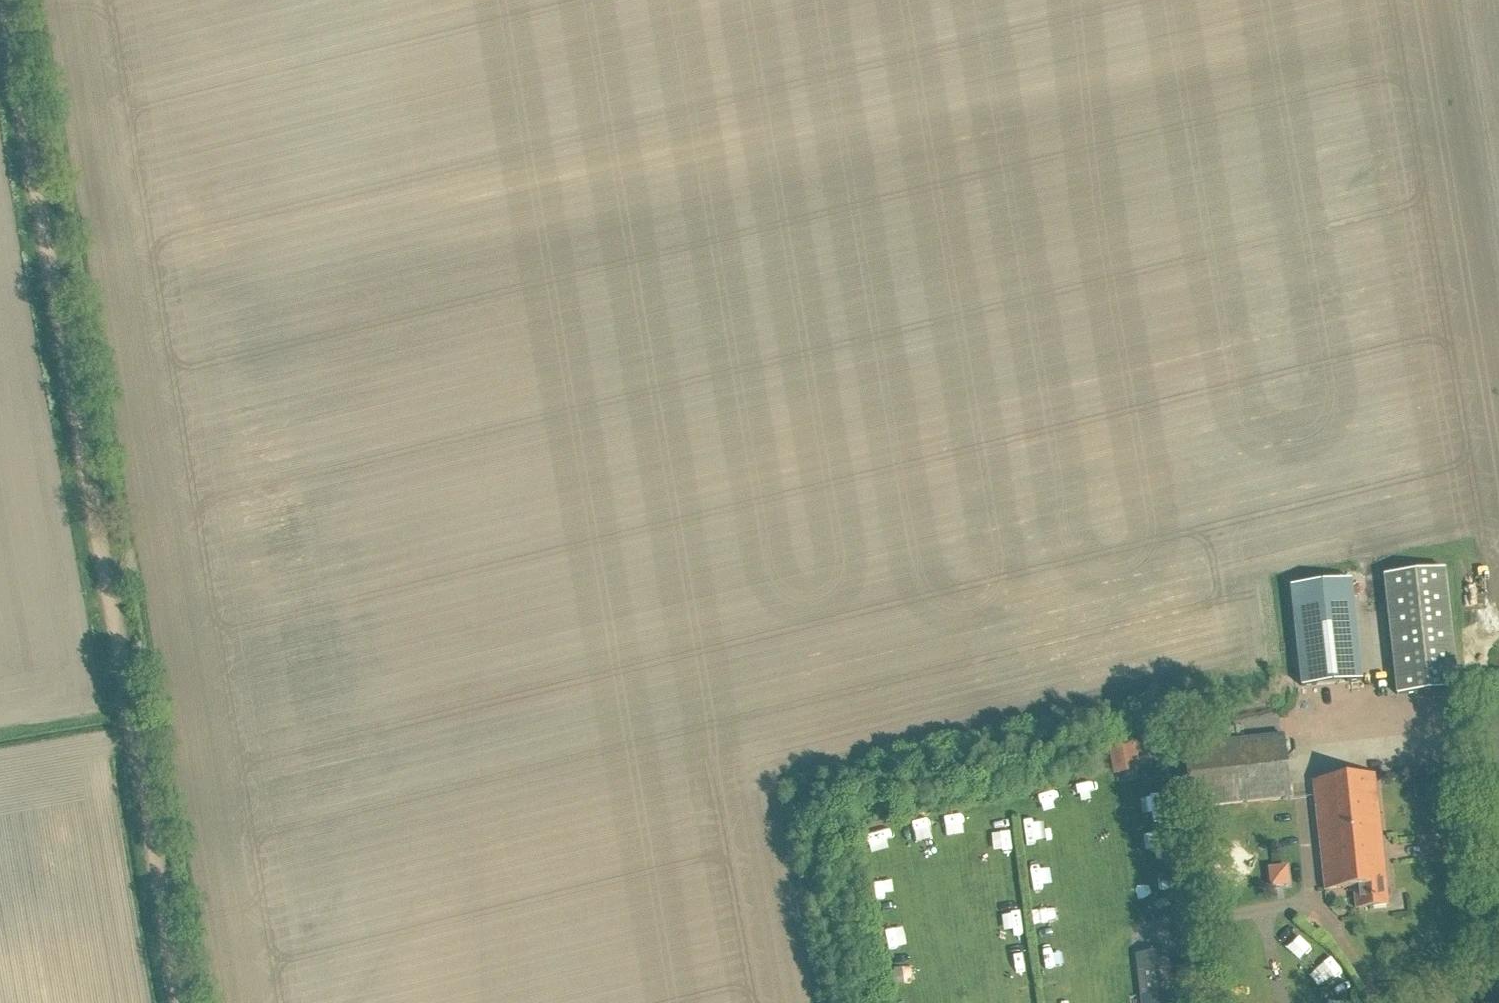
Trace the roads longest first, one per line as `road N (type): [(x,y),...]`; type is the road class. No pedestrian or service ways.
road 1 (track): [(1,0),(183,1002)]

